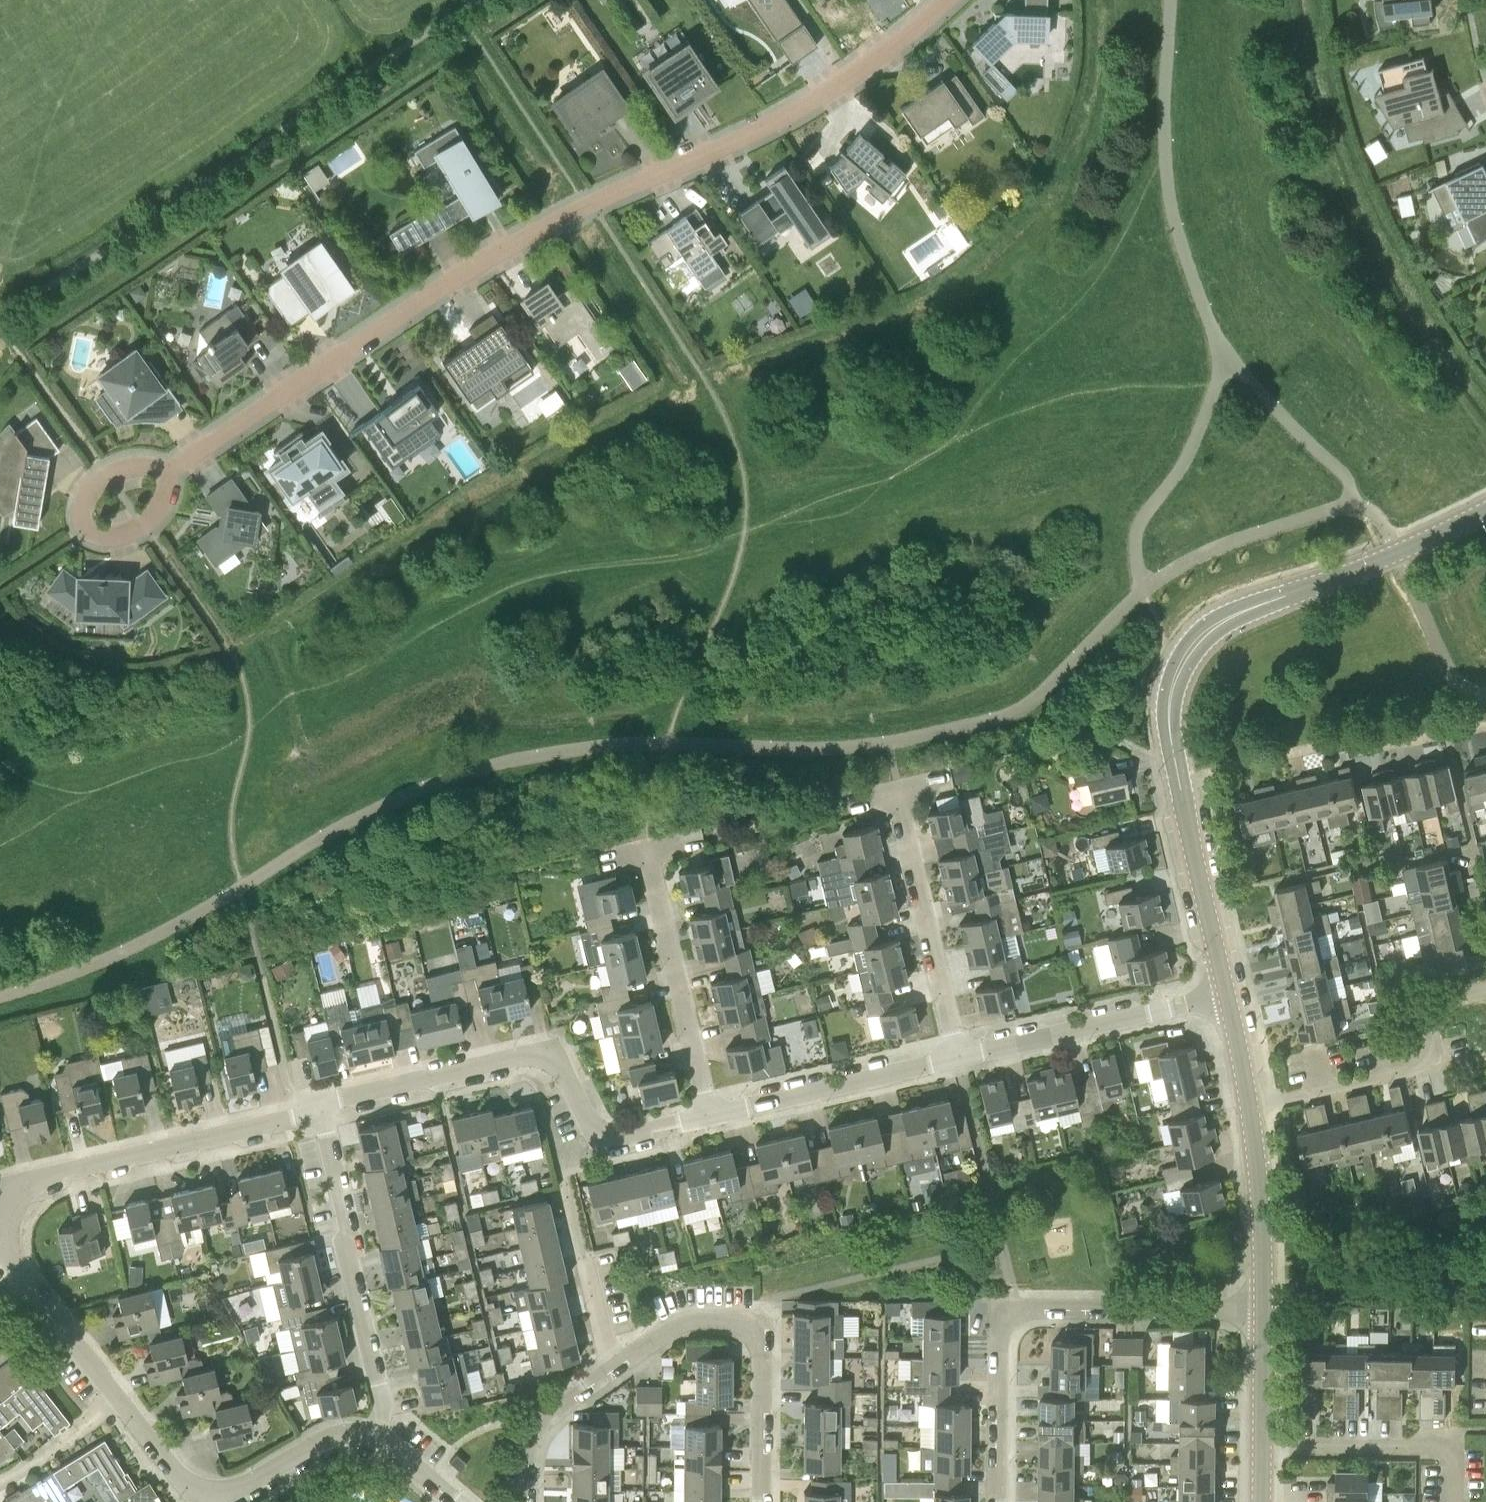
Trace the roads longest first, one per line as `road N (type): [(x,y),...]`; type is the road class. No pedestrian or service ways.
road 1 (residential): [(167,474),(451,280),(586,206),(782,118),(867,65),(945,0)]
road 2 (residential): [(1227,995),(1169,726),(1178,675),(1225,622),(1485,508)]
road 3 (residential): [(372,1434),(324,1439),(234,1491),(206,1496),(183,1481),(0,1238)]
road 4 (residential): [(999,1501),(1001,1339),(1017,1311),(1264,1310)]
road 5 (residential): [(708,1116),(621,1136),(601,1133),(561,1067),(541,1053),(320,1101)]
road 6 (residential): [(372,1434),(383,1406),(320,1101)]
road 7 (residential): [(0,1198),(36,1177),(298,1118),(320,1101)]
road 8 (residential): [(610,1369),(681,1324),(734,1318),(749,1327),(763,1358),(761,1501)]
road 9 (residential): [(1250,1109),(1424,1066),(1433,1055),(1426,1018),(1434,1003),(1485,990)]
road 10 (residential): [(960,1058),(1227,995)]
road 11 (residential): [(960,1058),(897,793)]
road 12 (residential): [(708,1116),(647,853)]
road 13 (residential): [(708,1116),(960,1058)]
road 14 (residential): [(1453,1501),(1453,1447),(1263,1448)]
road 15 (residential): [(1264,1310),(1250,1109)]
road 16 (residential): [(526,1501),(534,1437),(552,1411),(610,1369)]
road 17 (residential): [(1263,1448),(1264,1310)]
road 18 (residential): [(82,508),(93,532),(123,533),(161,504),(167,474)]

